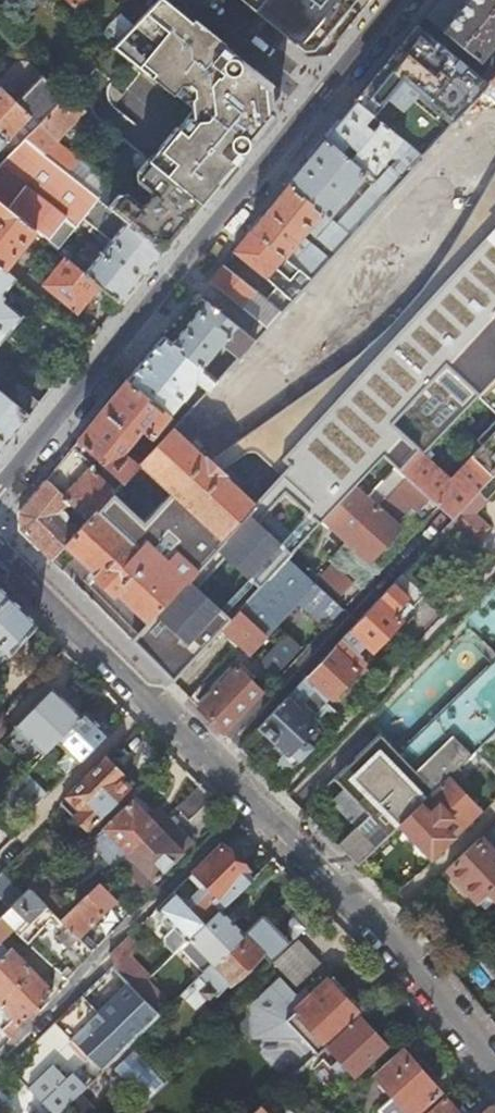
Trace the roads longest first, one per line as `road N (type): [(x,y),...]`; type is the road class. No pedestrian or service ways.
road 1 (residential): [(0,545),(410,959),(494,1066)]
road 2 (secondary): [(0,490),(398,0)]

